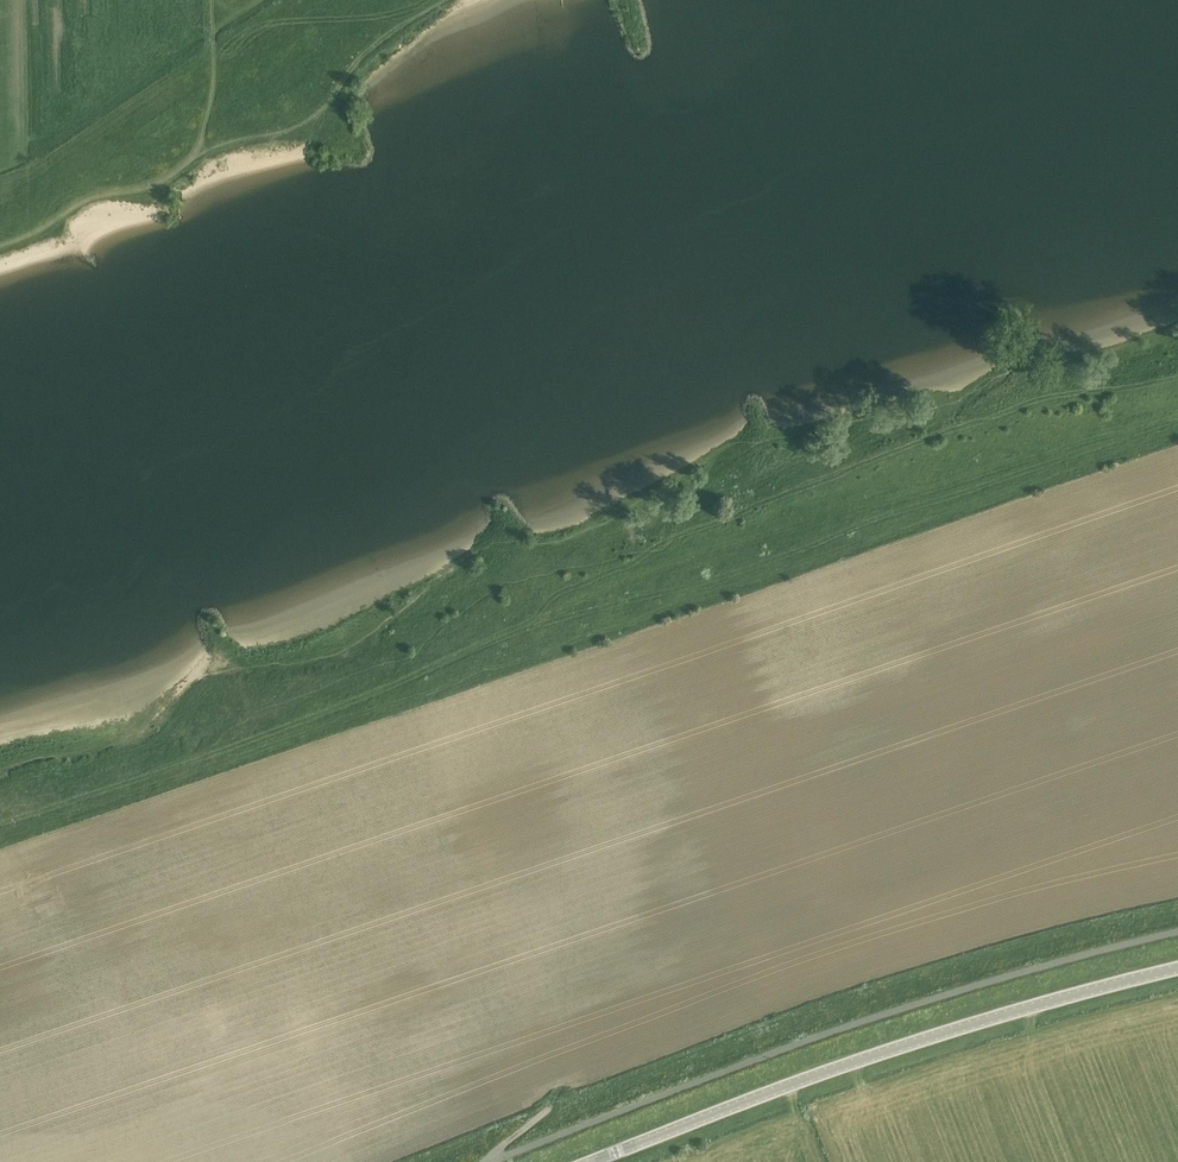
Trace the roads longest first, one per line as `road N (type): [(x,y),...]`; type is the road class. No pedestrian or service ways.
road 1 (tertiary): [(589,1161),(802,1077),(1177,972)]

